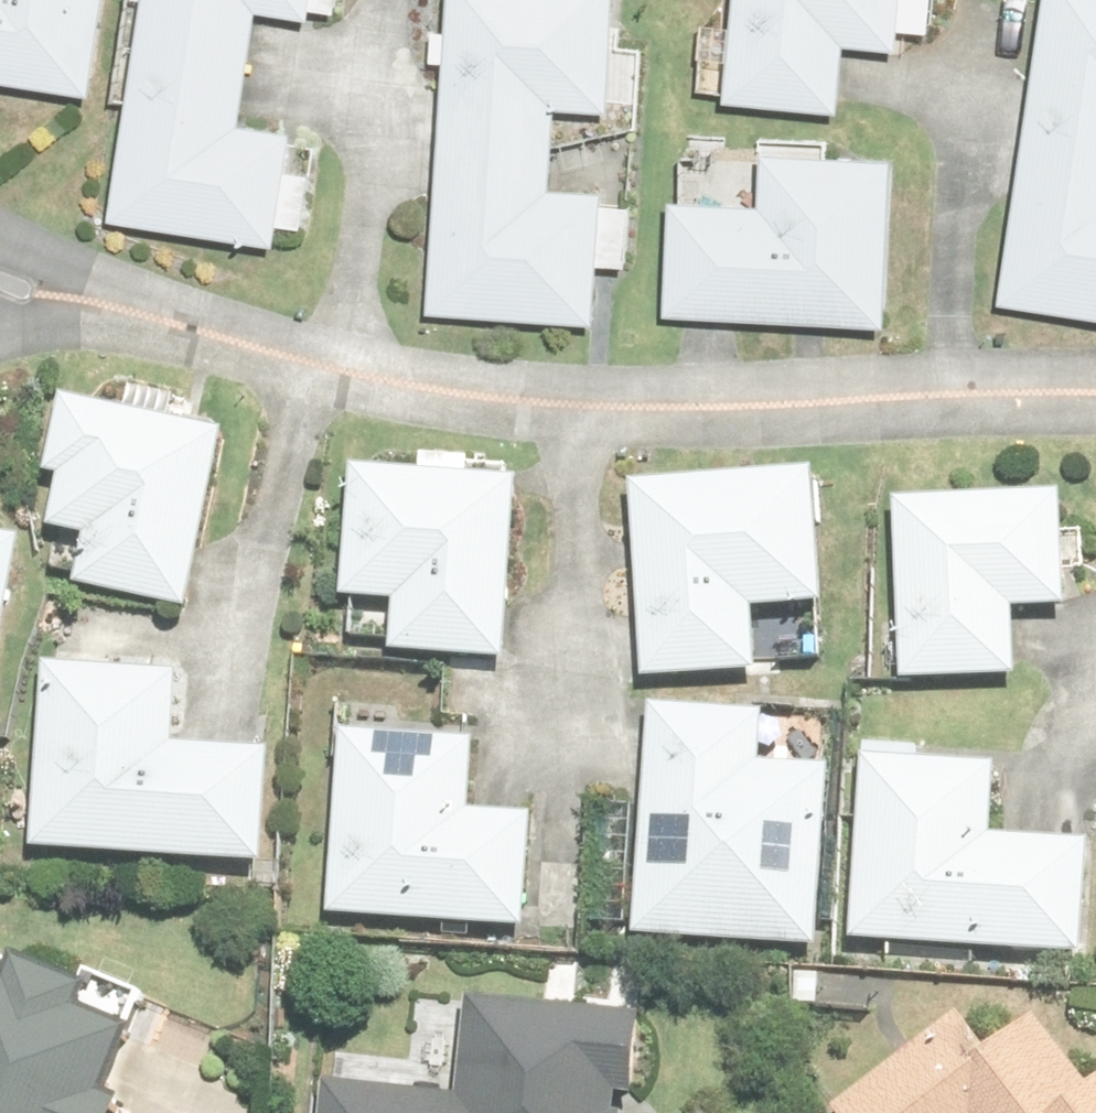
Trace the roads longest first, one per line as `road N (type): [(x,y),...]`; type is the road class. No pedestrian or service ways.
road 1 (residential): [(1095,413),(558,414),(86,295)]

